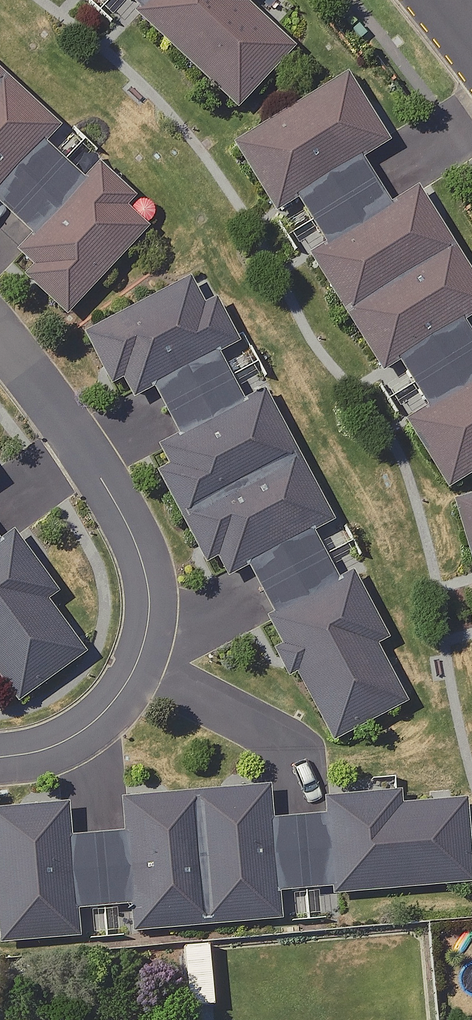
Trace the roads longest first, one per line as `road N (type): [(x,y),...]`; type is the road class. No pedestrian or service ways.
road 1 (residential): [(158,663),(173,619),(154,546),(90,432),(0,323)]
road 2 (residential): [(305,817),(297,742),(158,663)]
road 3 (residential): [(0,768),(46,763),(102,740),(158,663)]

